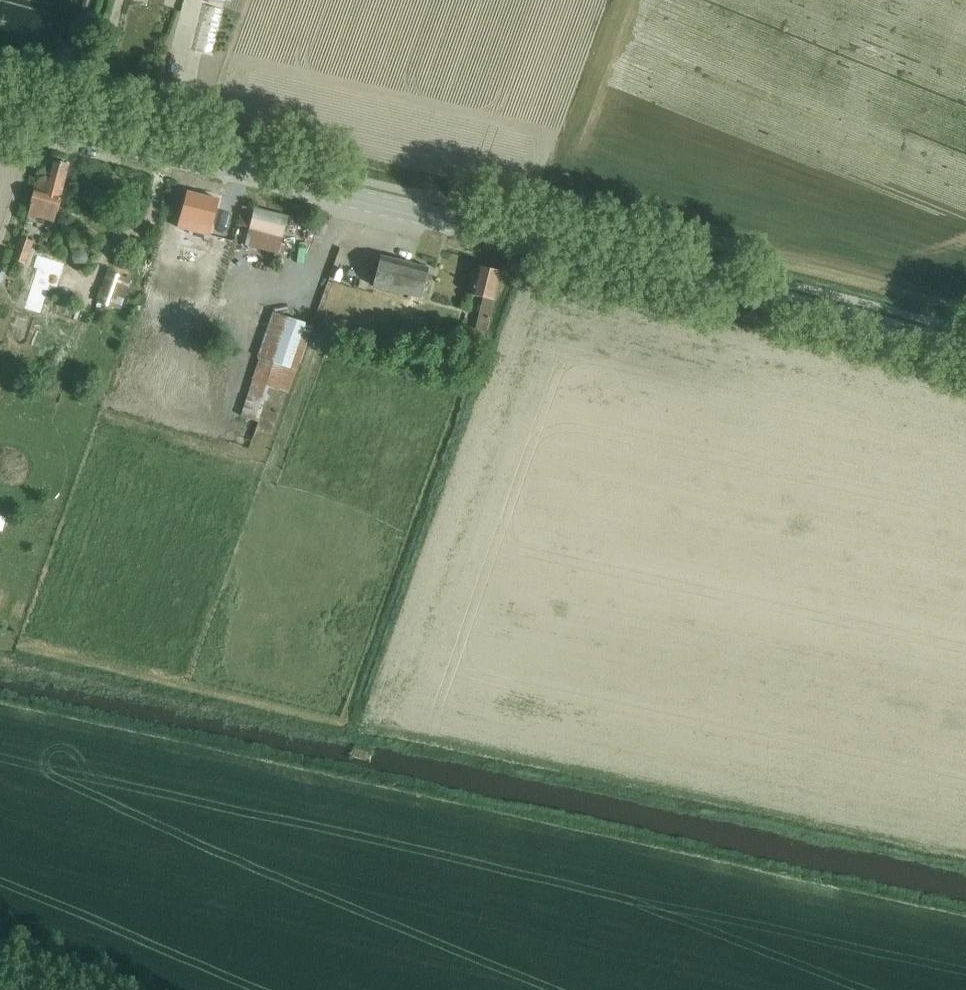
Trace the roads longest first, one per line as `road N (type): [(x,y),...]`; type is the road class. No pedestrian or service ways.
road 1 (secondary): [(965,363),(0,116)]

